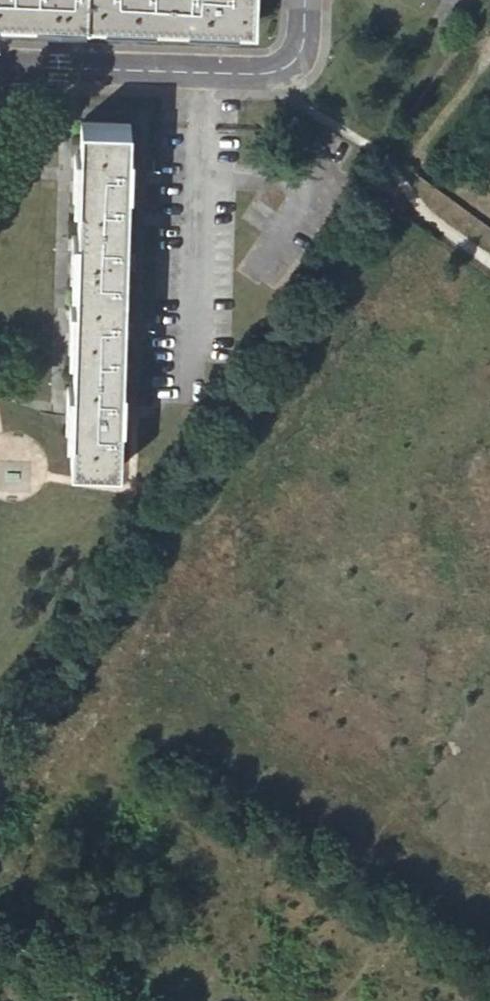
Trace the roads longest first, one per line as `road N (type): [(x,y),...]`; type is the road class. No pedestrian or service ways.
road 1 (unclassified): [(20,66),(259,76),(293,62),(305,39),(303,0)]

